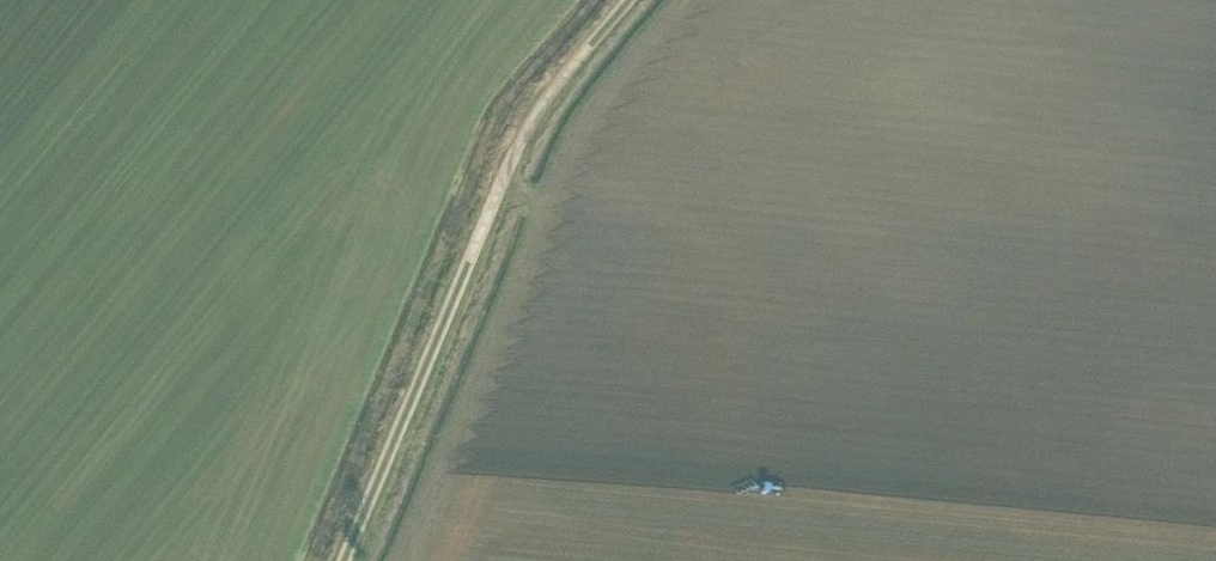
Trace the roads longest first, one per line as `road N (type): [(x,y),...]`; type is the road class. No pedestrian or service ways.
road 1 (track): [(629,0),(526,128),(344,560)]

